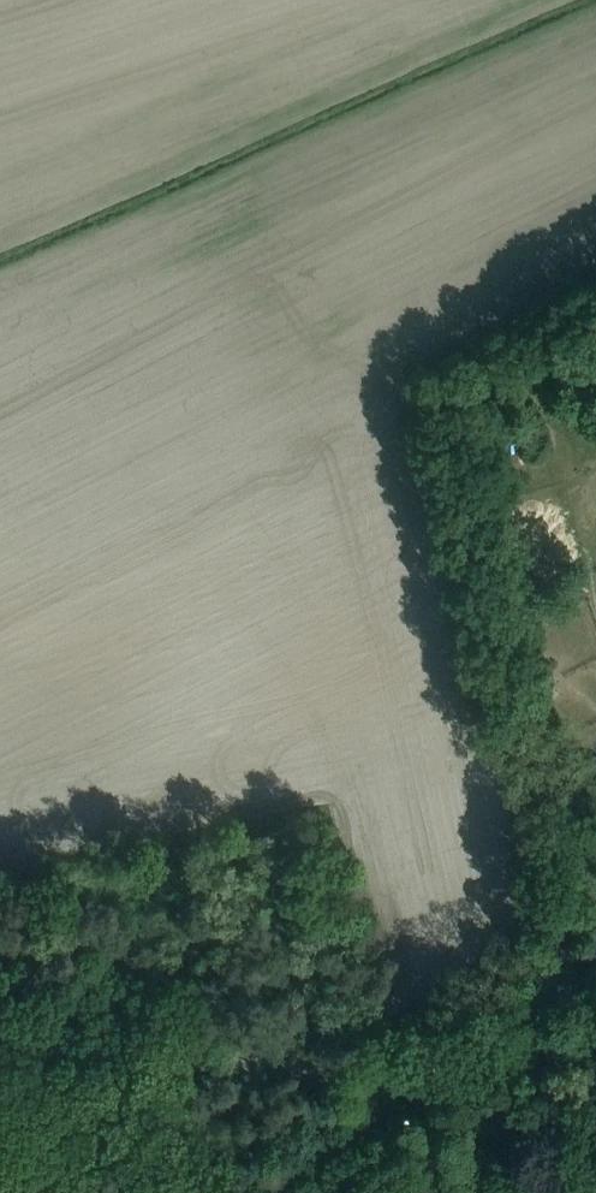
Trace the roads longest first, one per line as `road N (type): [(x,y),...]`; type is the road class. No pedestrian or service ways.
road 1 (unclassified): [(391,1075),(0,1034)]
road 2 (unclassified): [(595,1037),(391,1075)]
road 3 (unclassified): [(255,1192),(349,1128),(391,1075)]

